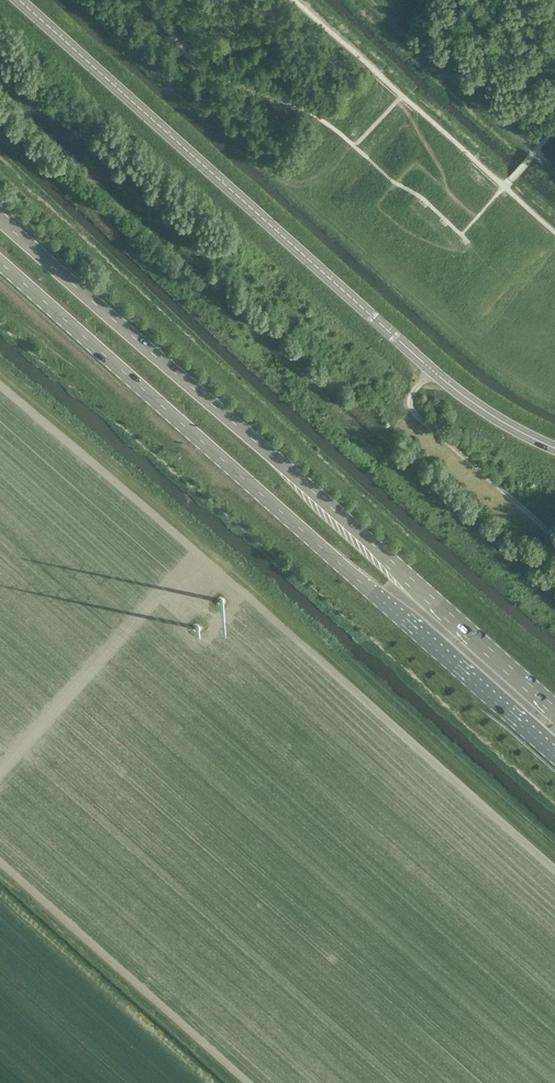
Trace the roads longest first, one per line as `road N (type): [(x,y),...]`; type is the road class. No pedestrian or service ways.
road 1 (primary): [(0,261),(554,755)]
road 2 (primary): [(554,707),(0,215)]
road 3 (tertiary): [(554,448),(432,371),(19,0)]
road 4 (track): [(554,539),(410,405),(432,371)]

